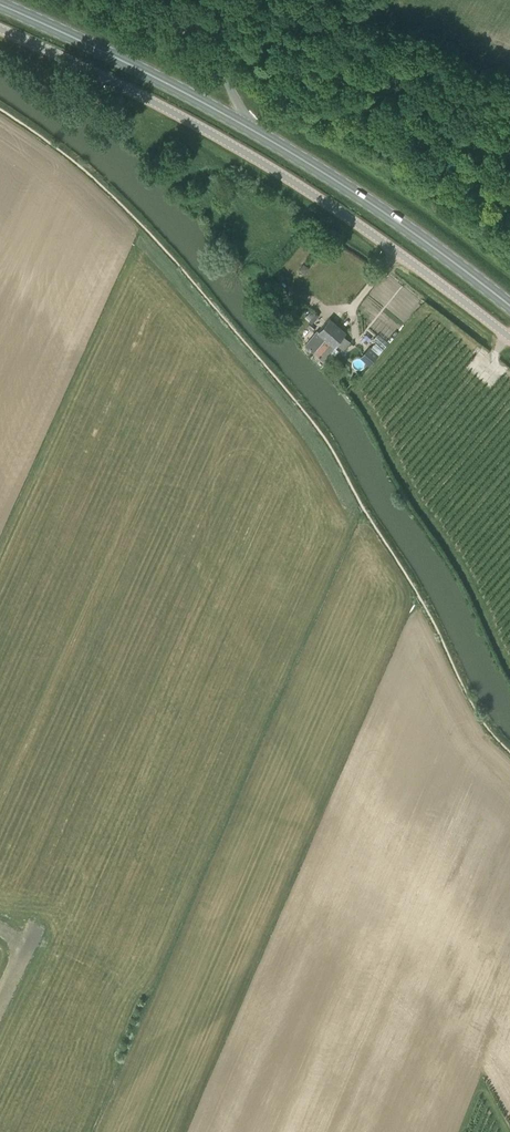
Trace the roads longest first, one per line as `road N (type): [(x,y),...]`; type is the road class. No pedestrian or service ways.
road 1 (unclassified): [(509,338),(285,175),(0,29)]
road 2 (primary): [(509,306),(376,207),(247,128),(0,4)]

